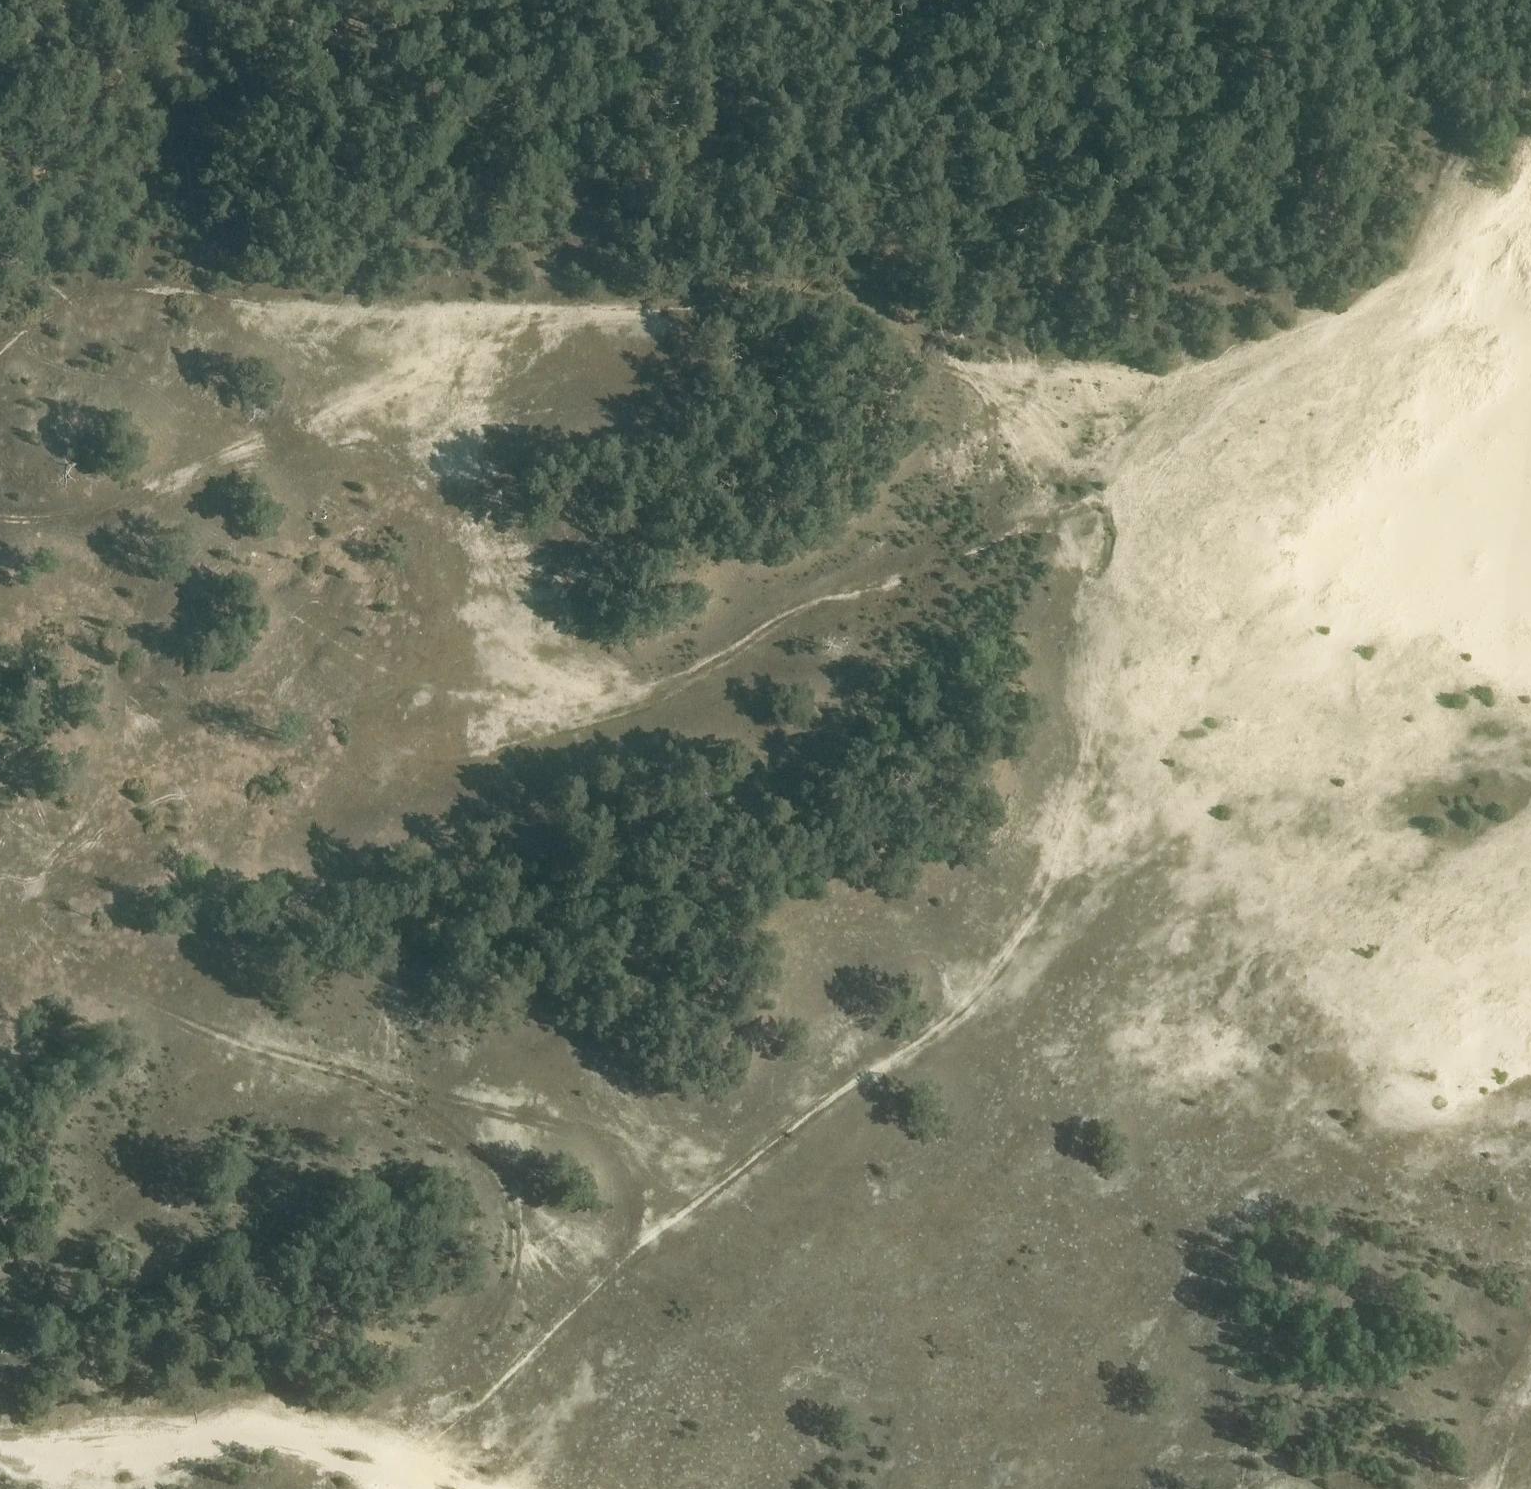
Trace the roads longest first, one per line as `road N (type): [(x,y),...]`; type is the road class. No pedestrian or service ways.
road 1 (track): [(451,1488),(271,1431),(182,1440),(0,1439)]

